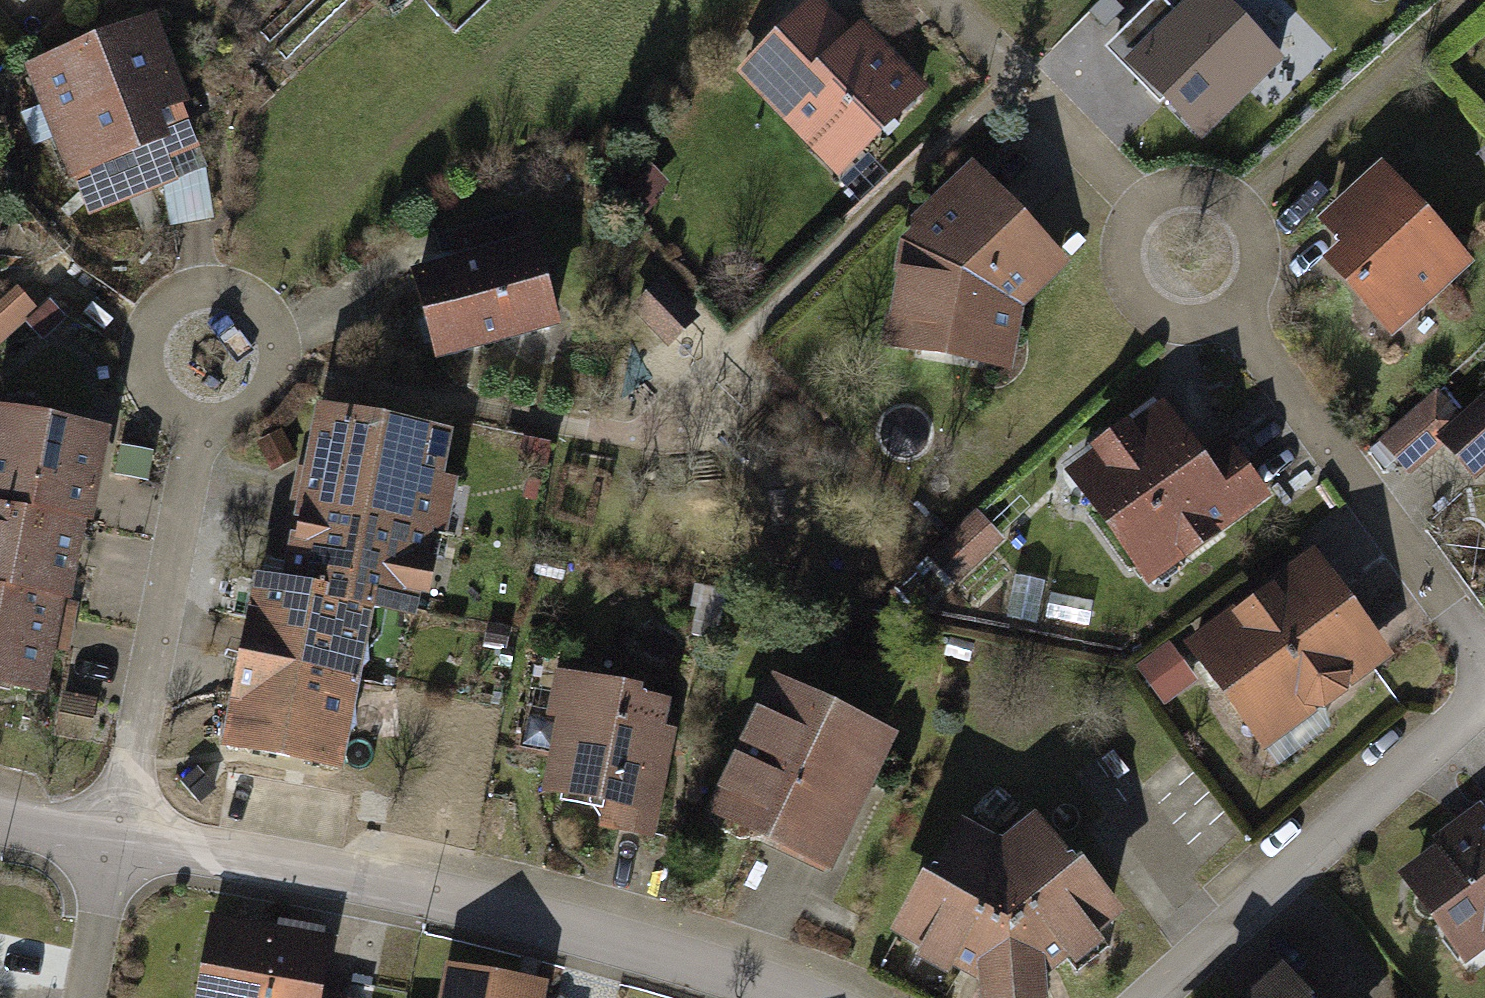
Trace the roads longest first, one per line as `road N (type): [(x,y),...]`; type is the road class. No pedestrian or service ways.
road 1 (residential): [(117,846),(397,884),(622,928),(862,997)]
road 2 (residential): [(206,338),(117,846)]
road 3 (residential): [(1180,246),(1226,327),(1484,659)]
road 4 (residential): [(1123,997),(1484,659)]
road 5 (residential): [(117,846),(87,896),(67,997)]
road 6 (residential): [(0,803),(117,846)]

